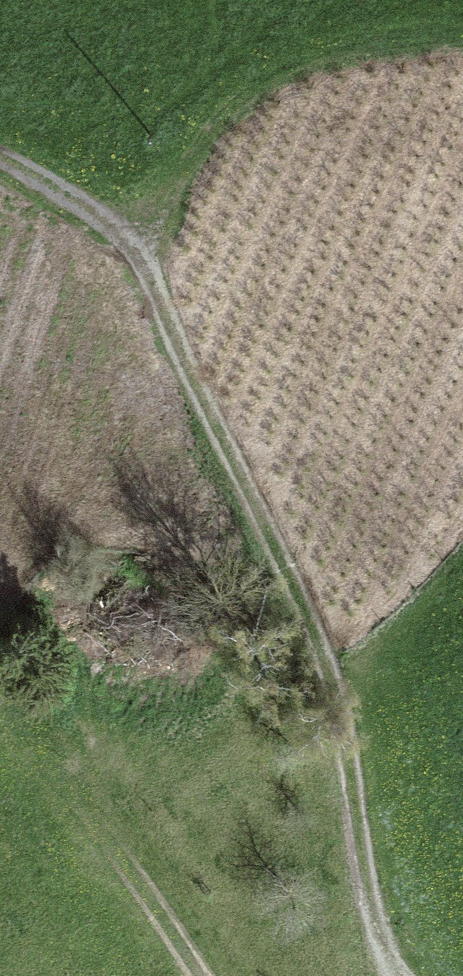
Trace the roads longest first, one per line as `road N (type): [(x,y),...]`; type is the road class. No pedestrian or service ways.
road 1 (track): [(0,158),(104,223),(151,279),(328,672),(372,918),(397,975)]
road 2 (track): [(135,252),(217,123),(244,98),(327,54),(462,36)]
road 3 (track): [(196,975),(76,792)]

